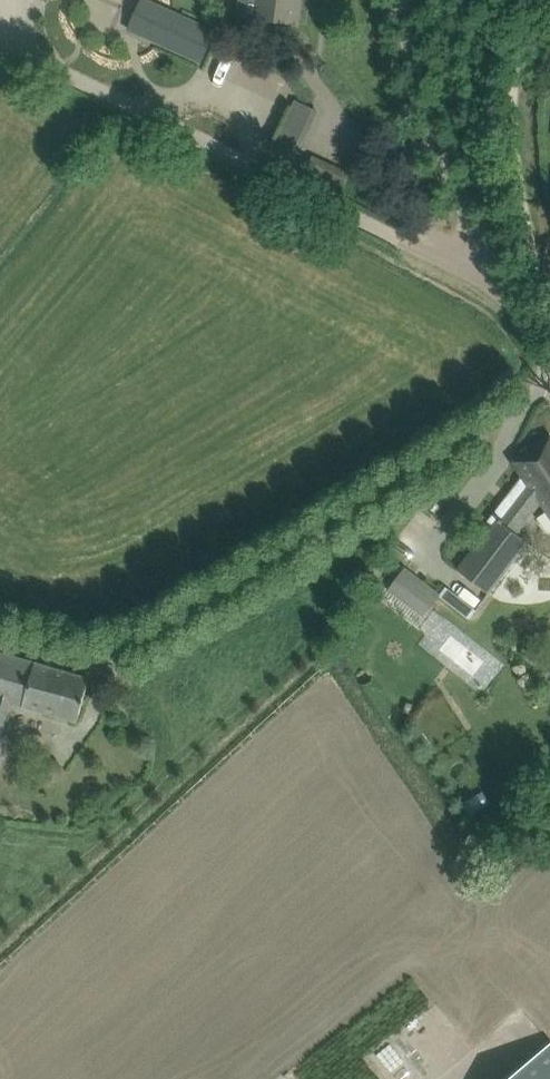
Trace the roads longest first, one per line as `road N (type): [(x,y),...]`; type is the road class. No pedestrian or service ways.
road 1 (track): [(0,636),(81,659),(127,649),(549,382)]
road 2 (unclassified): [(549,361),(482,247),(420,84),(399,0)]

